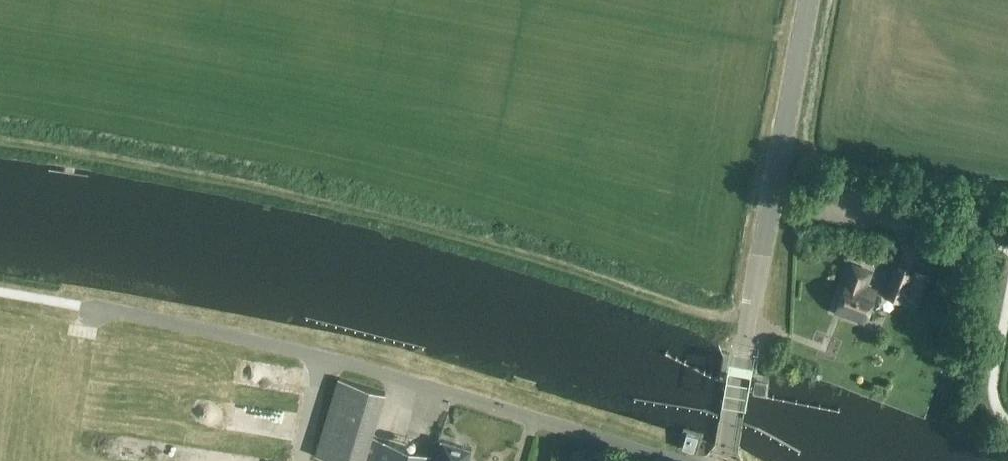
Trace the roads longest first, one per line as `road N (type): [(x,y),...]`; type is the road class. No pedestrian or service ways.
road 1 (track): [(0,140),(401,220),(748,322)]
road 2 (unclassified): [(678,460),(296,351),(90,306)]
road 3 (unclassified): [(770,206),(809,0)]
road 4 (unclassified): [(913,225),(770,206)]
road 5 (unclassified): [(748,322),(724,460)]

